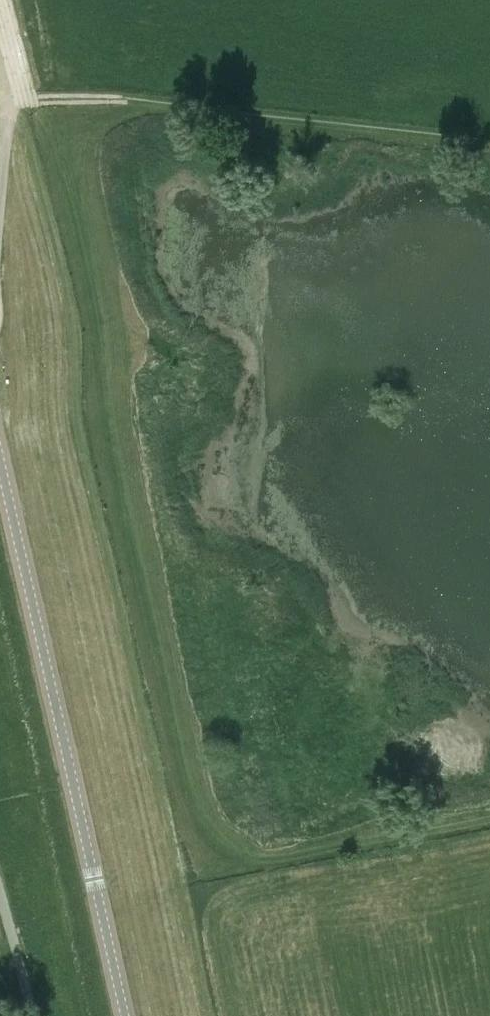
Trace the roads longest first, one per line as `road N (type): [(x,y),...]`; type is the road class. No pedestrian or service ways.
road 1 (track): [(489,822),(267,857),(239,853),(215,837),(195,799),(82,230),(65,164),(31,101)]
road 2 (track): [(204,1015),(71,393),(65,311),(11,116)]
road 3 (tertiary): [(126,1015),(0,458)]
road 4 (track): [(0,7),(20,90),(0,221)]

